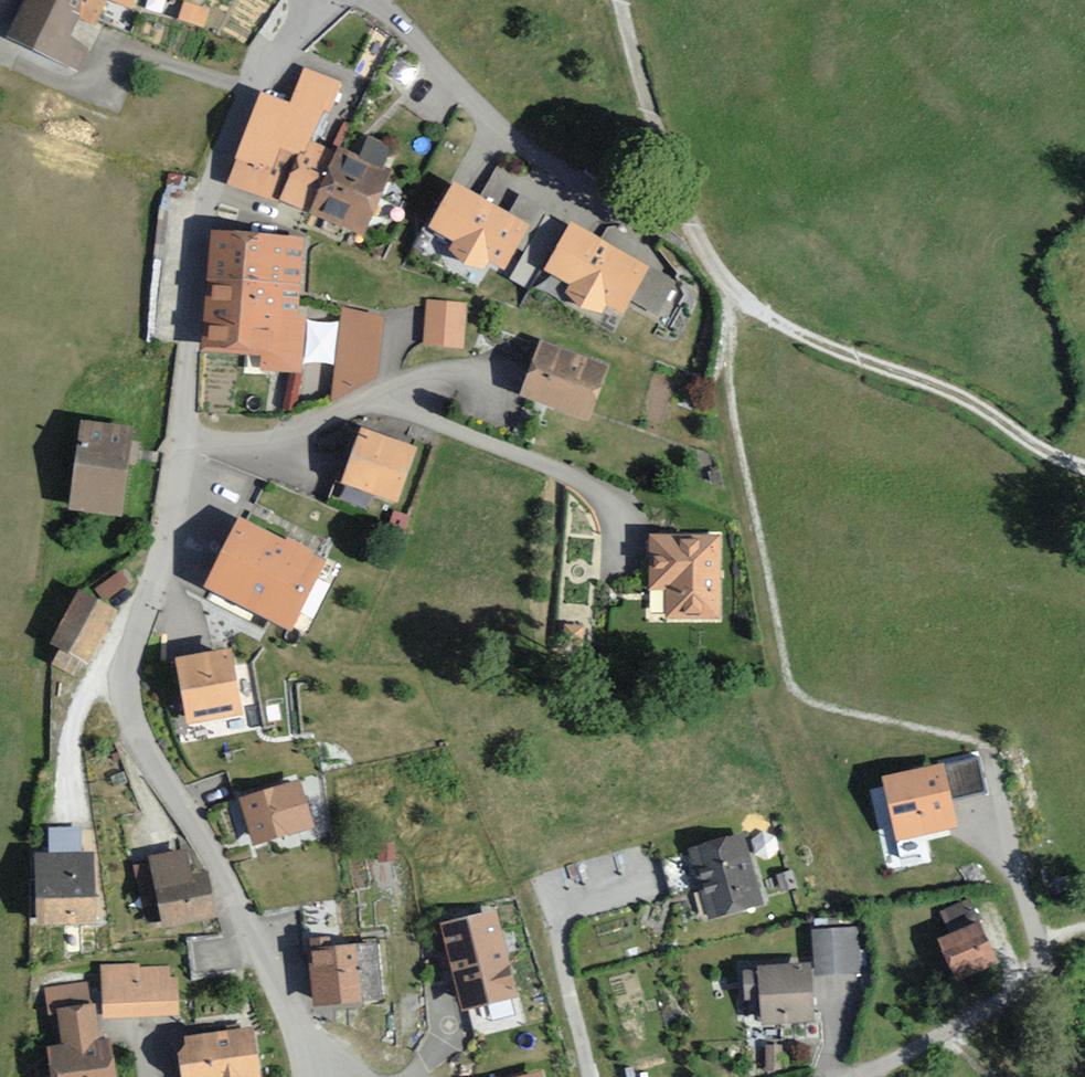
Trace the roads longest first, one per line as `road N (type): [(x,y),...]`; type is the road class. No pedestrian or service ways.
road 1 (residential): [(318,0),(252,91),(208,199),(164,546),(124,682),(143,748),(242,909),(305,1076)]
road 2 (track): [(735,290),(798,333),(959,398),(1002,419),(1038,451),(1084,468)]
road 3 (track): [(619,0),(628,51),(690,227)]

